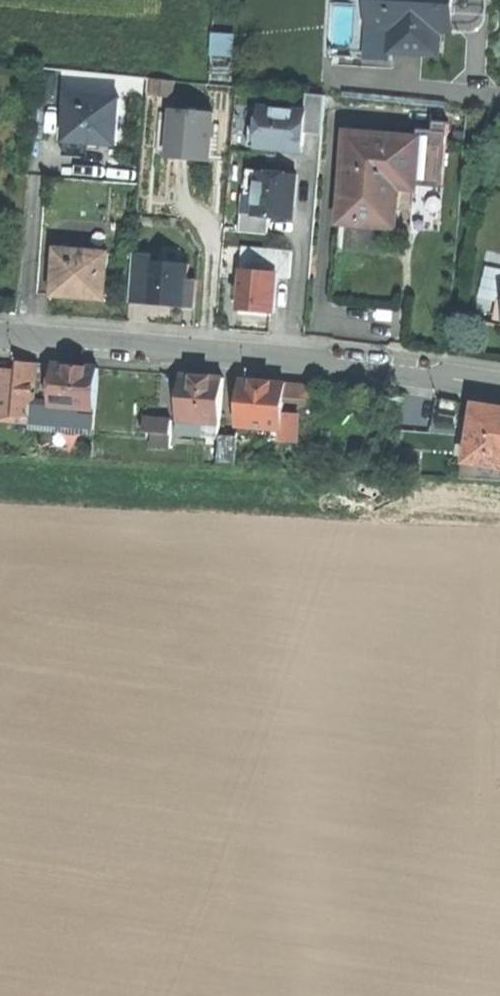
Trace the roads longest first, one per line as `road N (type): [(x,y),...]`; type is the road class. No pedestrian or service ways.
road 1 (tertiary): [(0,336),(381,366),(499,386)]

